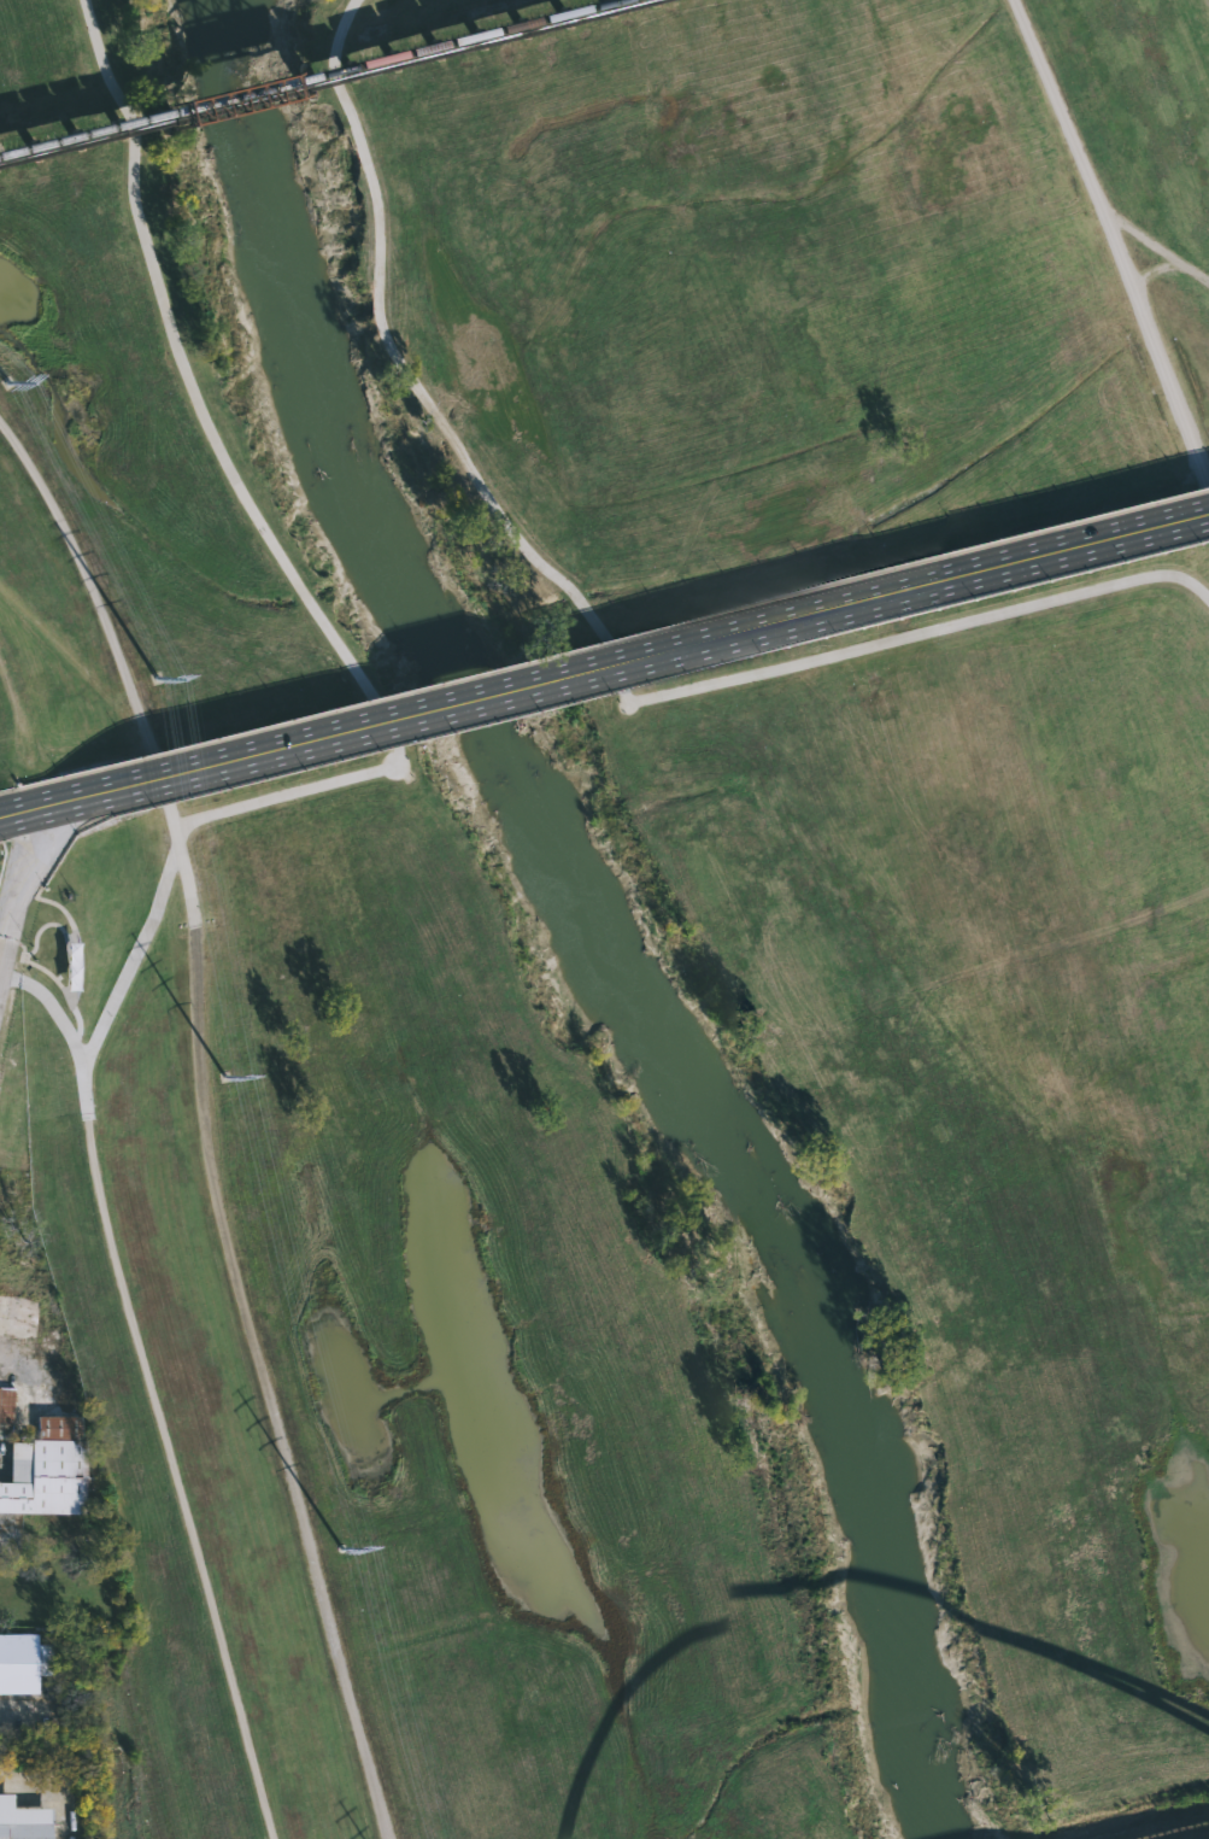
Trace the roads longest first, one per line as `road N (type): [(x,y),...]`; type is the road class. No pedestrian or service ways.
road 1 (primary): [(1208,516),(68,800)]
road 2 (track): [(385,1838),(216,1183),(194,924)]
road 3 (track): [(1013,0),(1208,480)]
road 4 (track): [(154,742),(0,585)]
road 5 (track): [(1101,205),(1208,285)]

